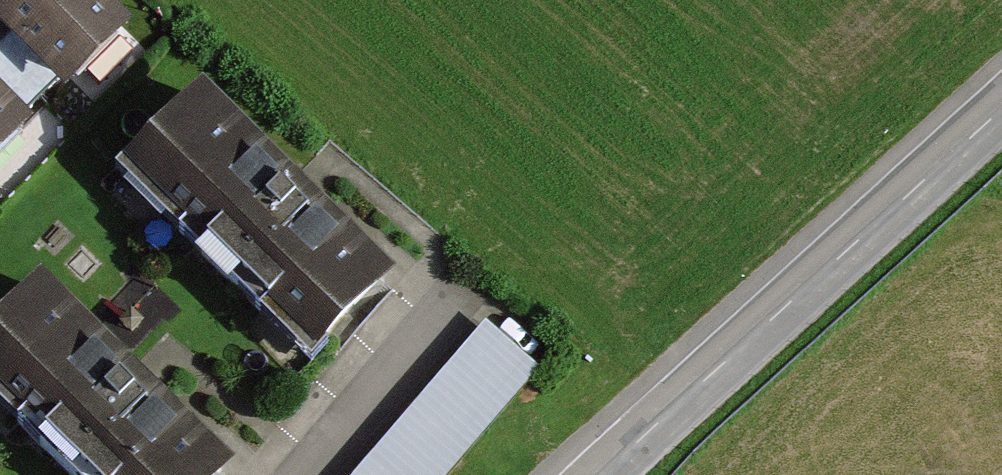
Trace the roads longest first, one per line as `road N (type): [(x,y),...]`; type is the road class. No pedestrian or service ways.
road 1 (secondary): [(625,446),(720,312),(819,151),(877,0)]
road 2 (tertiary): [(625,446),(1001,106)]

